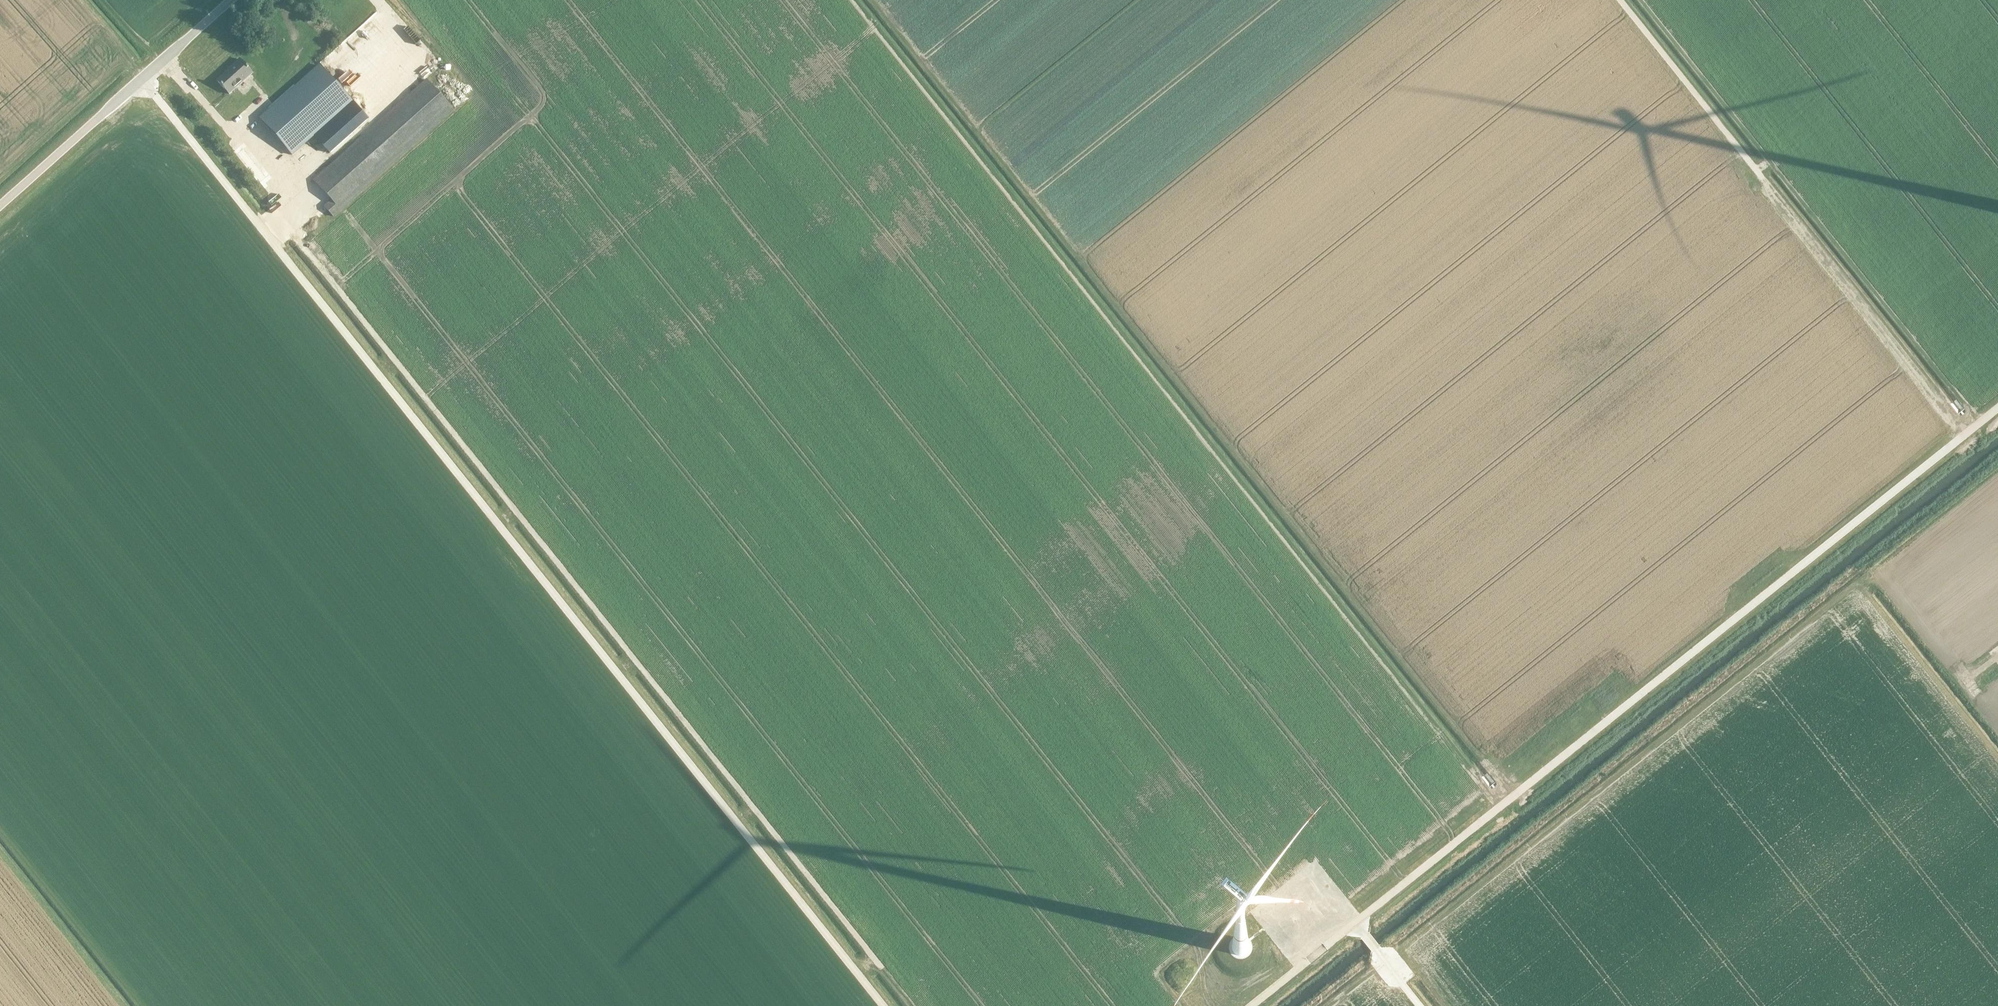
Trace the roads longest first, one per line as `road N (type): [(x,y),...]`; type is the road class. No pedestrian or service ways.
road 1 (unclassified): [(0,204),(229,0)]

